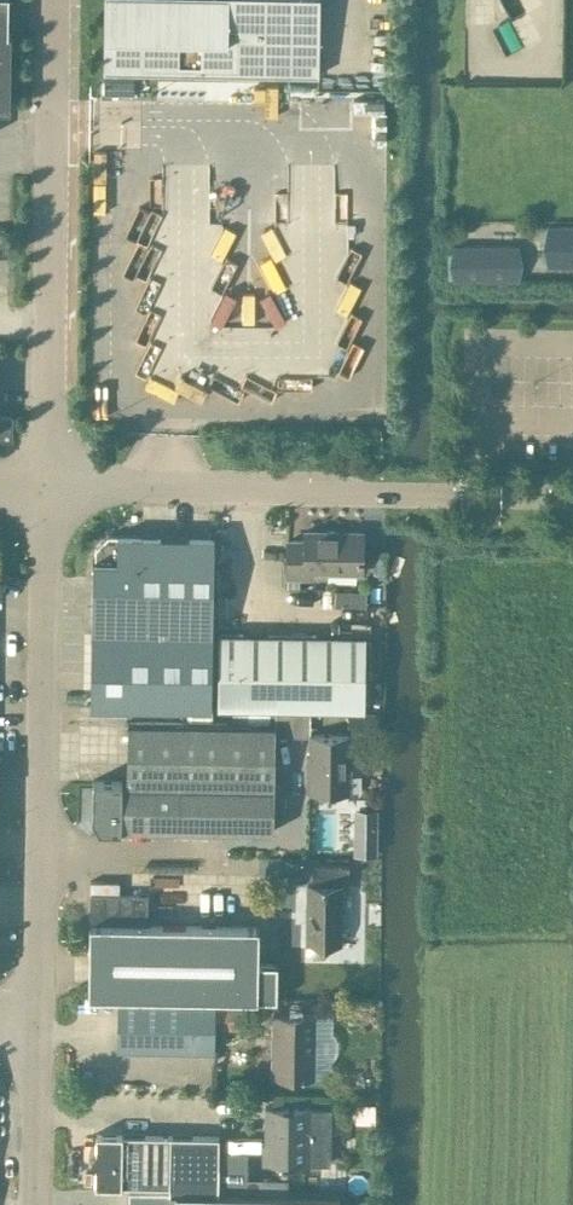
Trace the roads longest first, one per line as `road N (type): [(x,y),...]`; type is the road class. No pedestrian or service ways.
road 1 (unclassified): [(38,1023),(41,478)]
road 2 (unclassified): [(41,478),(572,493)]
road 3 (unclassified): [(41,478),(57,0)]
road 4 (unclassified): [(34,1204),(38,1023)]

